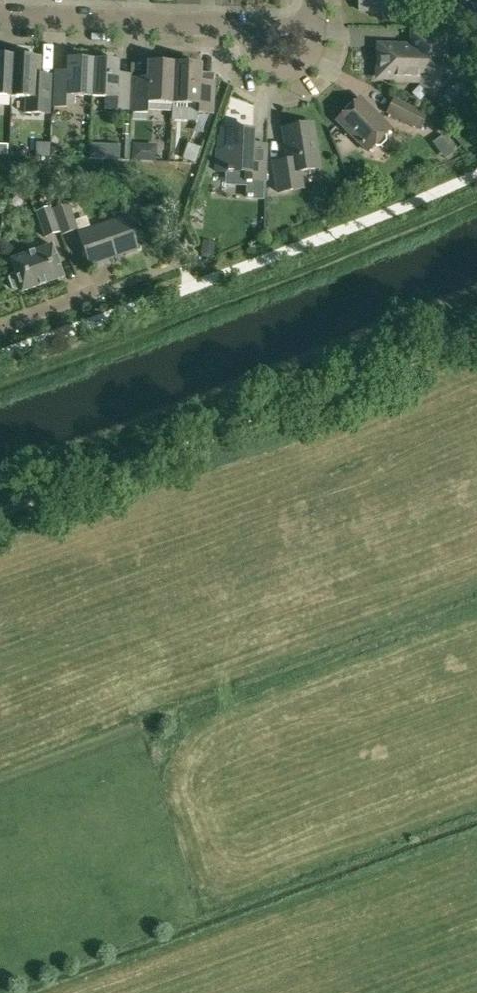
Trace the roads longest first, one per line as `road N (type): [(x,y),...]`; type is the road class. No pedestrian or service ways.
road 1 (track): [(0,511),(476,333)]
road 2 (residential): [(232,25),(0,16)]
road 3 (residential): [(158,270),(0,327)]
road 4 (residential): [(232,25),(237,51),(263,76),(298,69),(314,27)]

